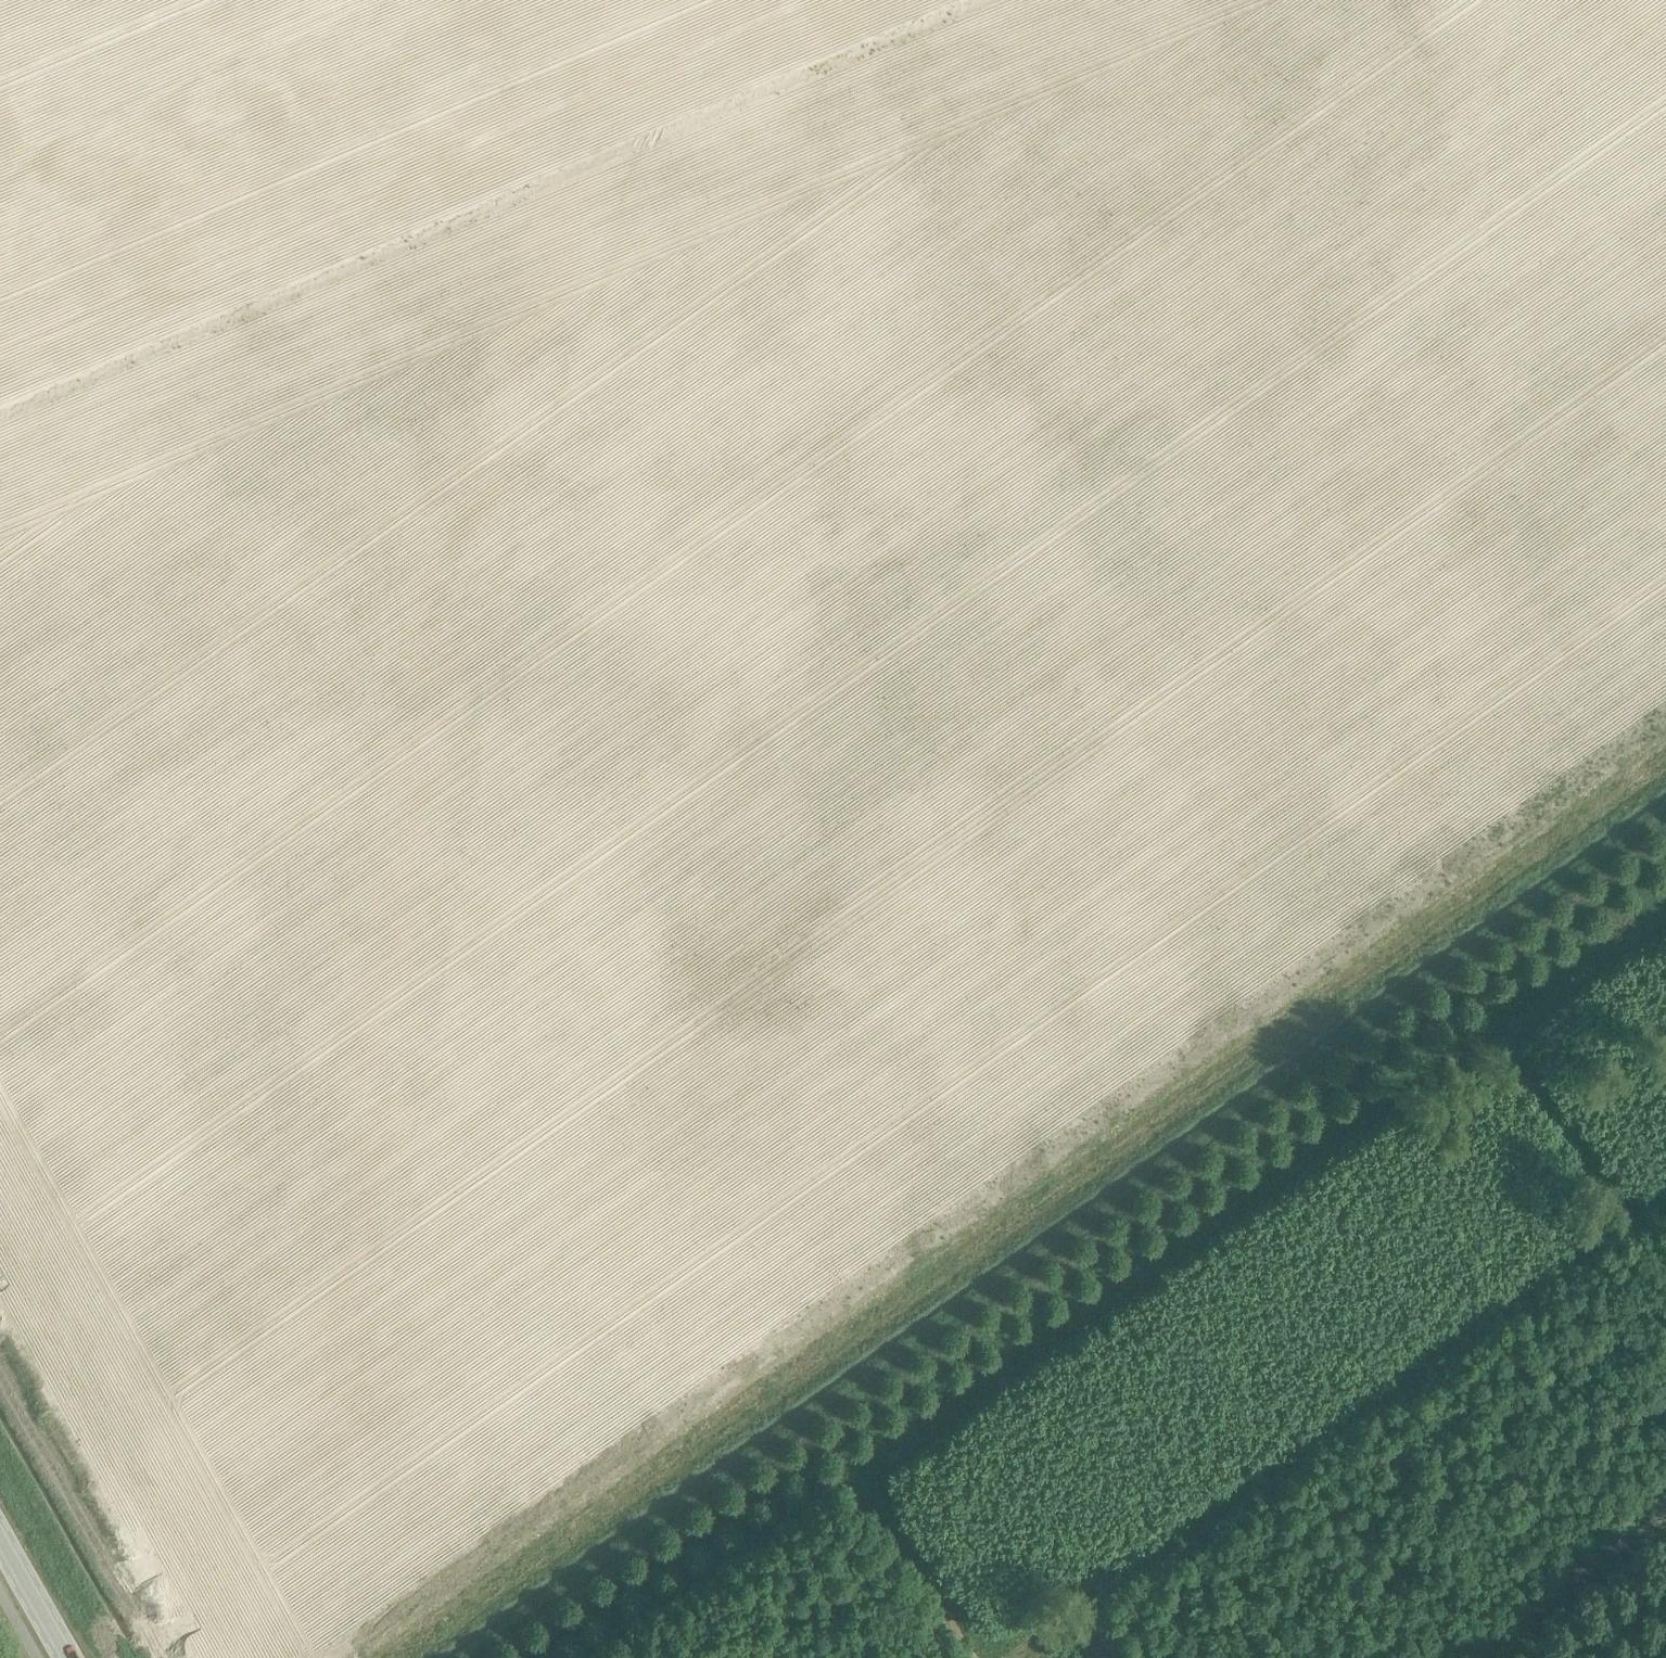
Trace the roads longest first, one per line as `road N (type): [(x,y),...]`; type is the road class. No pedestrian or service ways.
road 1 (tertiary): [(0,294),(669,0)]
road 2 (tertiary): [(73,1657),(0,1532)]

